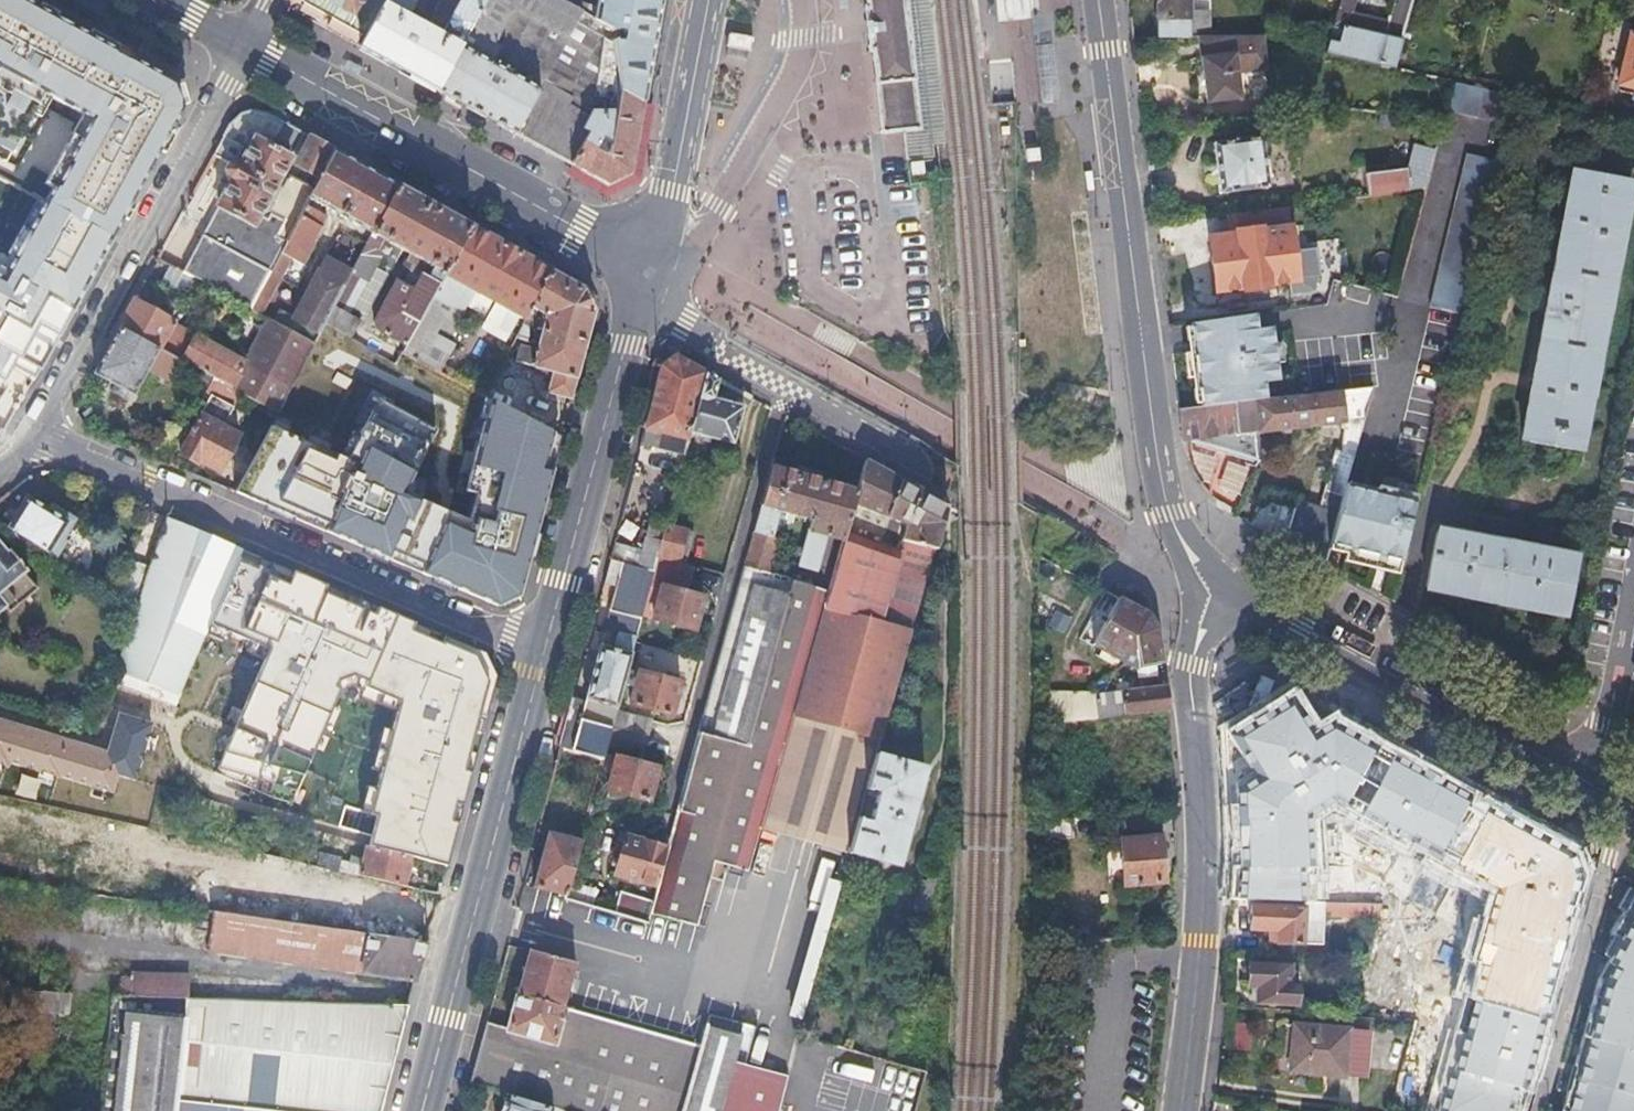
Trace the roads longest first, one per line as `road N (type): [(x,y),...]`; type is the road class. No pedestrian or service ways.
road 1 (tertiary): [(1098,0),(1161,478),(1180,539),(1219,586)]
road 2 (residential): [(545,649),(37,435)]
road 3 (residential): [(1219,586),(1191,663),(1203,894),(1182,1110)]
road 4 (secondary): [(545,649),(424,1110)]
road 5 (secondary): [(244,45),(652,265)]
road 6 (residential): [(37,435),(244,45)]
road 7 (tertiary): [(1219,586),(1587,780)]
road 8 (secondary): [(639,307),(545,649)]
road 9 (residential): [(639,307),(931,472)]
road 10 (residential): [(1633,806),(1610,857),(1539,1110)]
road 11 (secondary): [(705,0),(652,265)]
road 12 (residential): [(1587,780),(1633,560)]

